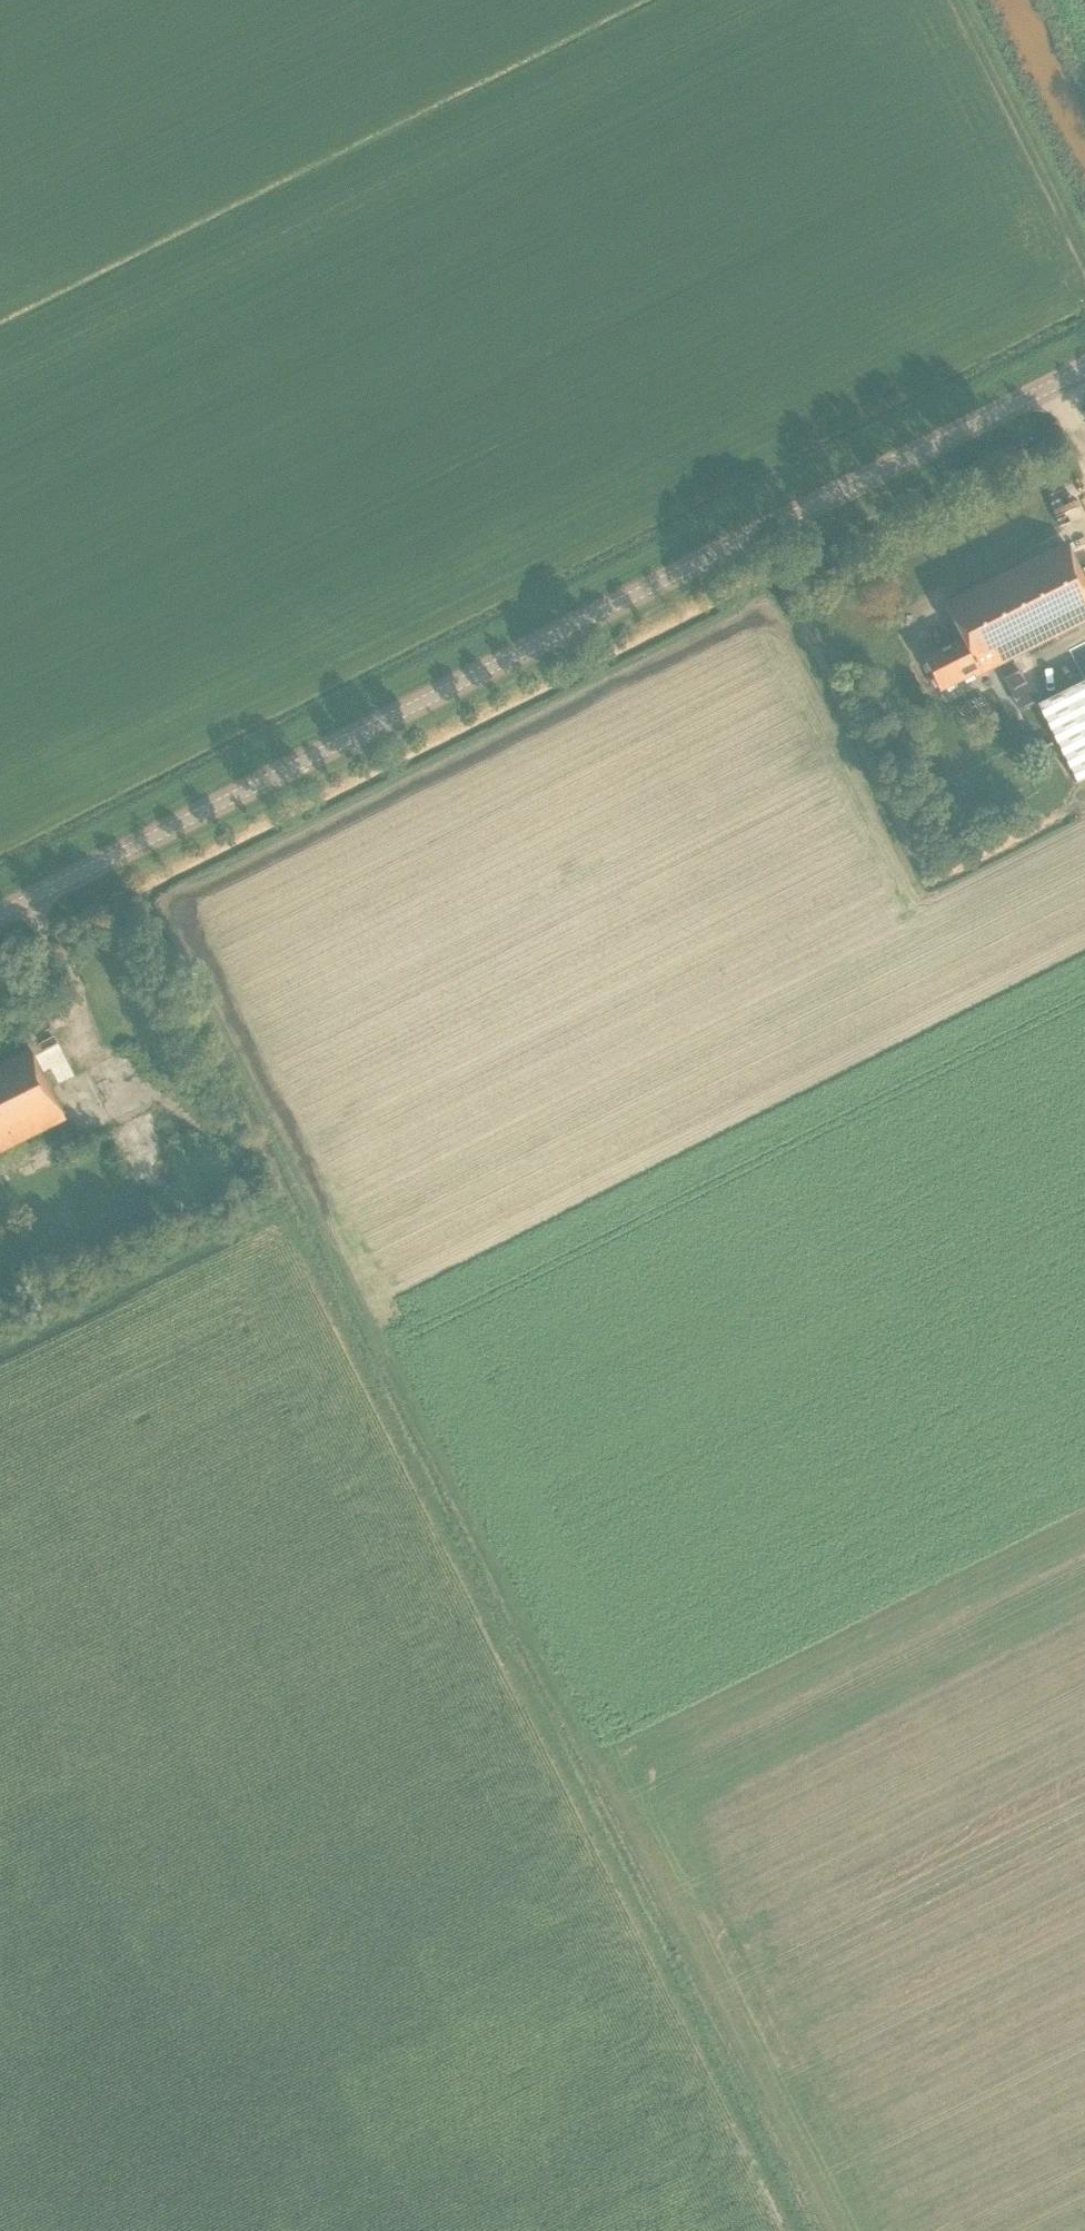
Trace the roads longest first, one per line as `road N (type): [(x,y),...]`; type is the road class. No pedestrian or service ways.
road 1 (unclassified): [(0,912),(1084,369)]

